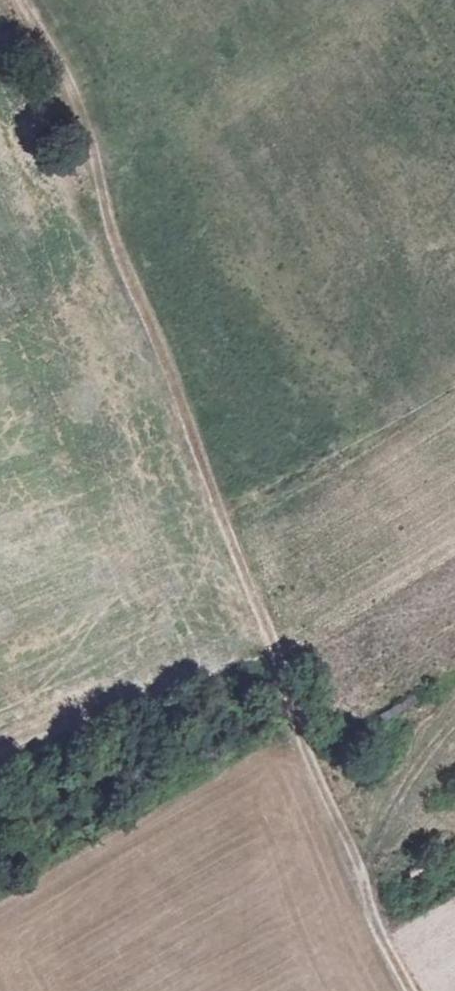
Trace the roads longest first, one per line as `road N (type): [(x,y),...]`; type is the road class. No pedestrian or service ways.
road 1 (track): [(22,0),(67,83),(132,296),(272,645),(295,726),(409,990)]

